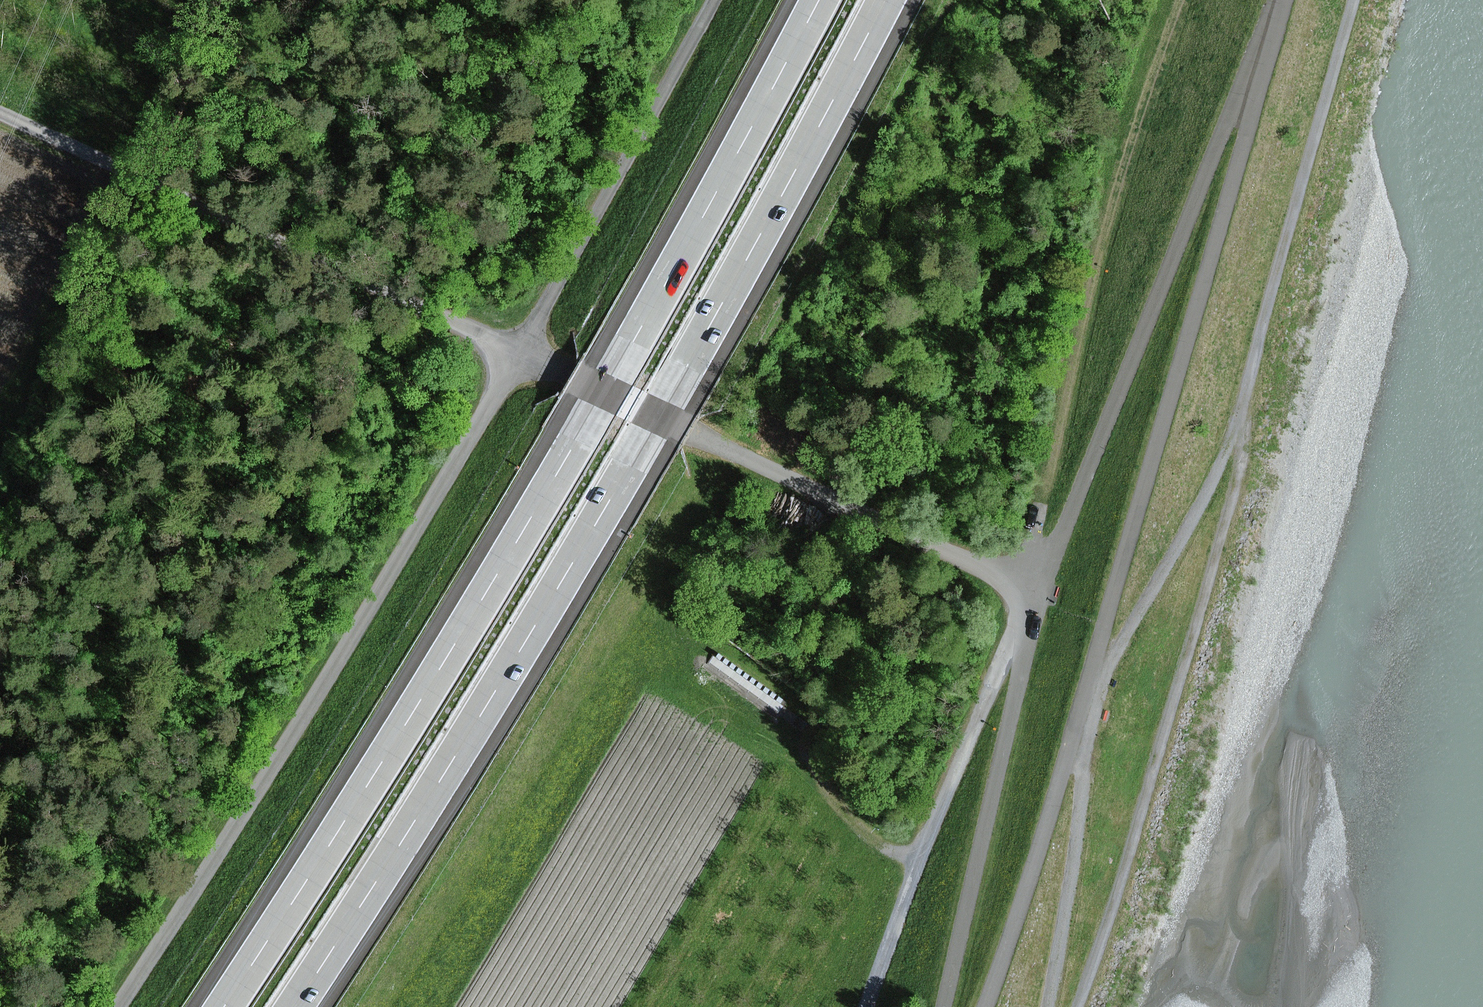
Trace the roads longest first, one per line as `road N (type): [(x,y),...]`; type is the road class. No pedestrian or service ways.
road 1 (motorway): [(819,0),(581,433),(224,1006)]
road 2 (motorway): [(303,1006),(474,739),(639,460),(890,0)]
road 3 (track): [(1047,1006),(1081,788),(1083,697),(1190,525),(1241,410),(1354,0)]
road 4 (track): [(1285,0),(985,1006)]
road 5 (track): [(112,1006),(519,353)]
road 6 (track): [(1037,594),(1278,0)]
road 7 (track): [(1076,1006),(1110,915),(1237,476),(1241,410)]
road 8 (track): [(519,353),(0,113)]
road 9 (track): [(1037,594),(519,353)]
road 10 (track): [(867,1006),(914,863),(1037,594)]
road 11 (track): [(943,1006),(1037,594)]
road 12 (track): [(519,353),(712,0)]

